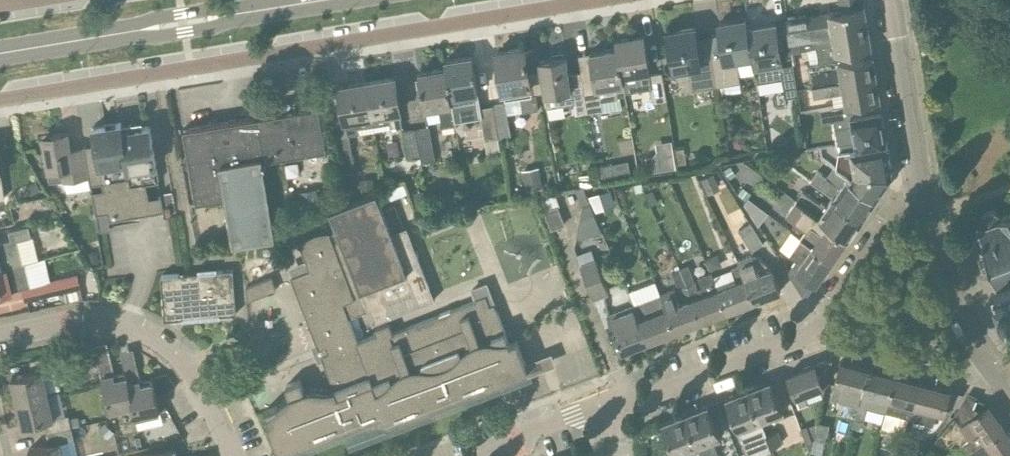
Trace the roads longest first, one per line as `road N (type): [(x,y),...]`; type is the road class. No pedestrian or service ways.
road 1 (residential): [(0,99),(581,0)]
road 2 (tertiary): [(0,53),(319,0)]
road 3 (residential): [(233,455),(192,373),(151,335),(93,319),(0,338)]
road 4 (unclassified): [(613,401),(653,396),(822,330)]
road 5 (residential): [(920,190),(887,0)]
road 6 (residential): [(998,375),(822,330)]
road 7 (residential): [(822,330),(920,190)]
road 8 (residential): [(974,340),(920,190)]
road 9 (residential): [(494,455),(509,436),(613,401)]

